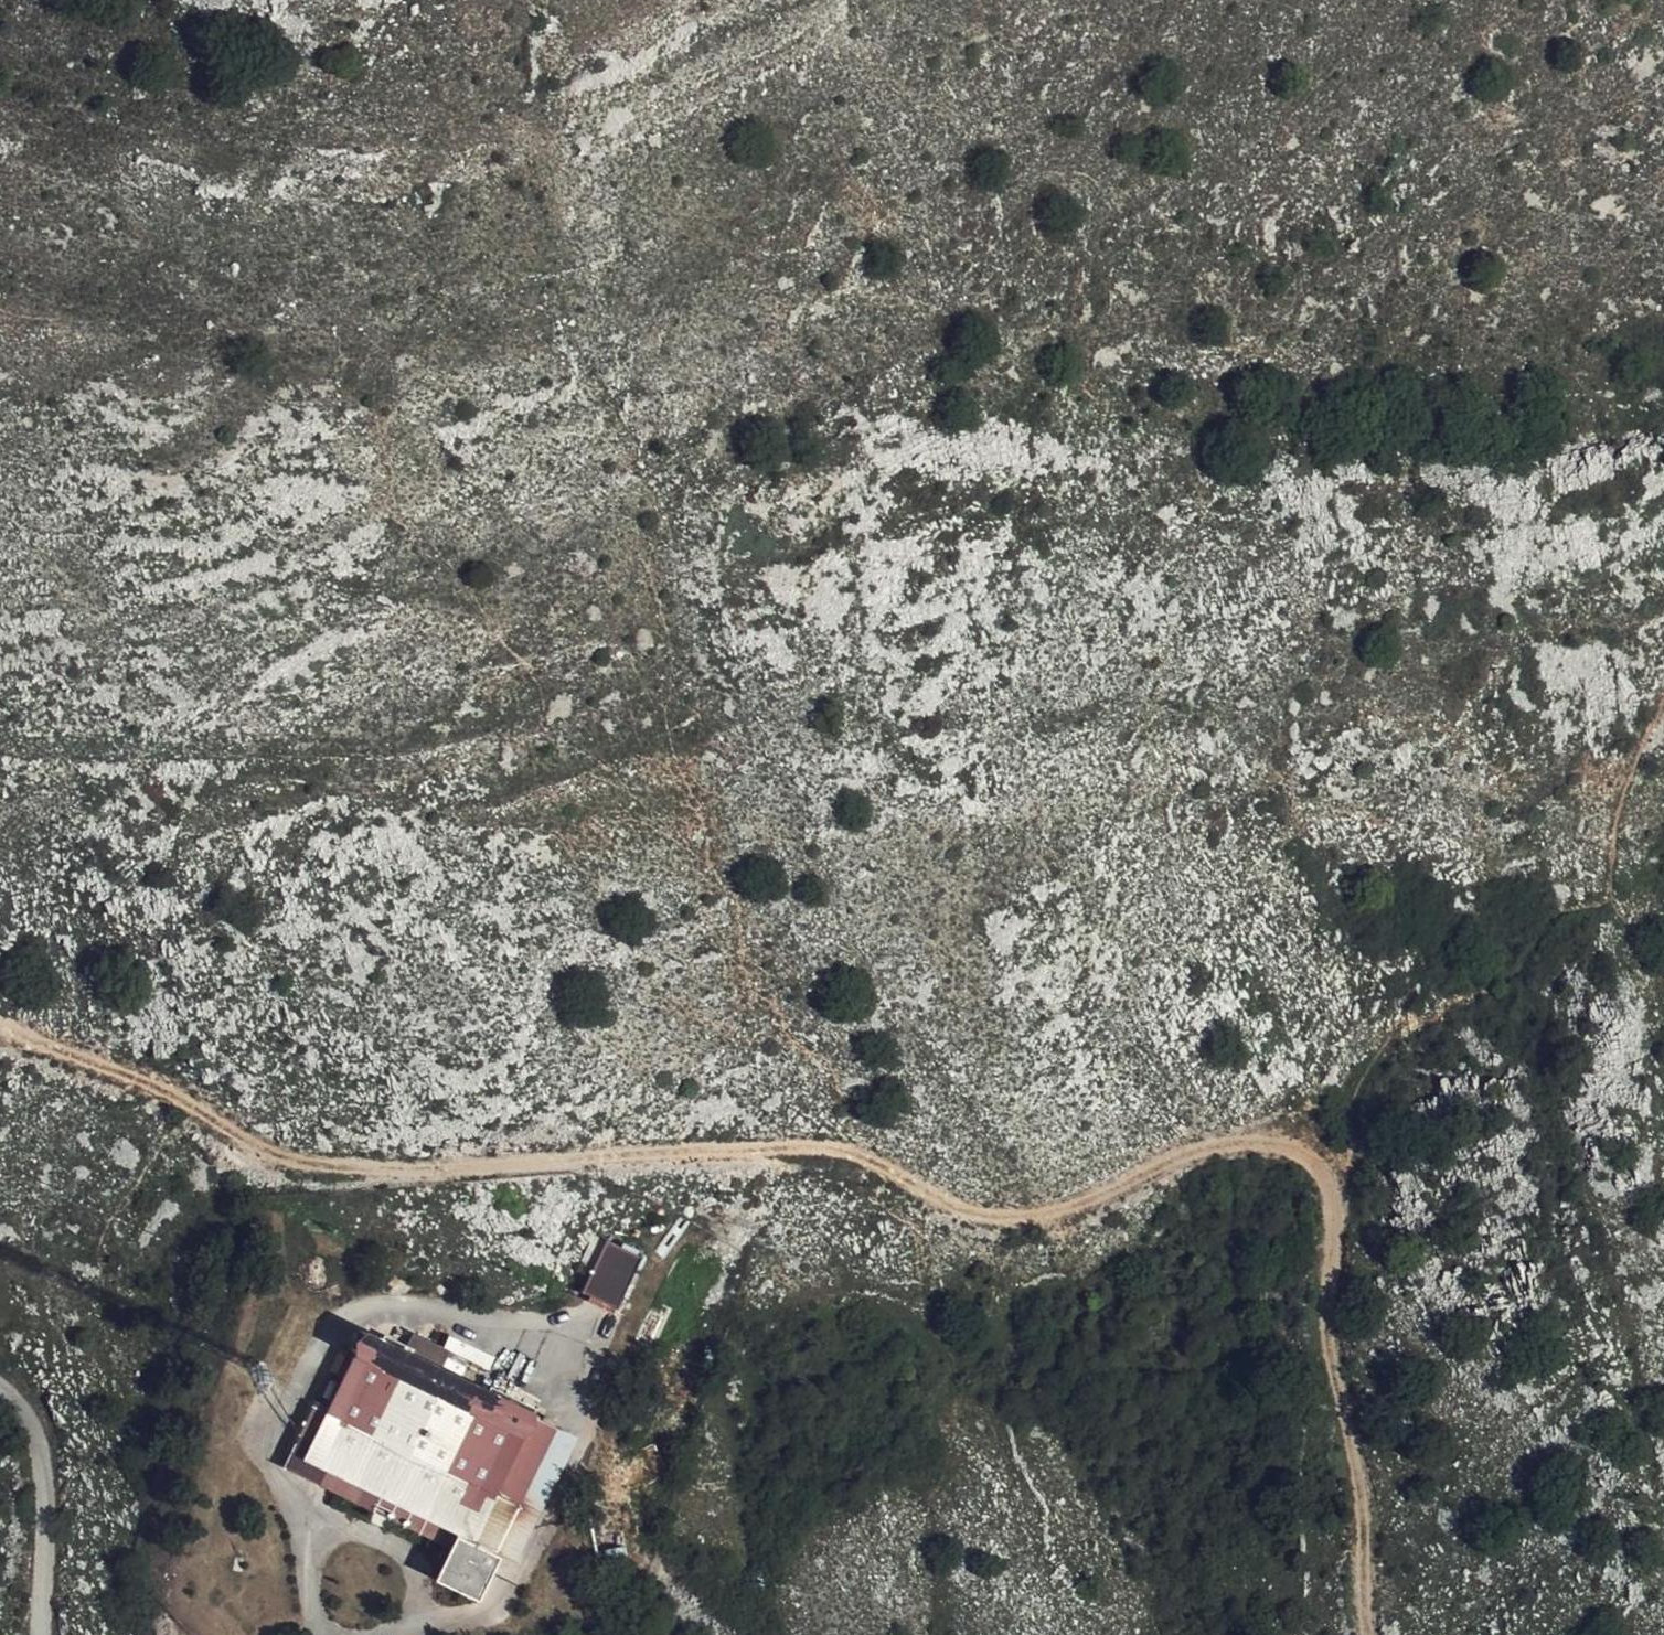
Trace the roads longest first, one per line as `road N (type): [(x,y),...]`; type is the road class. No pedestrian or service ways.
road 1 (track): [(1366,1634),(1361,1486),(1326,1343),(1335,1197),(1315,1157),(1246,1142),(1174,1158),(1091,1202),(1001,1223),(945,1203),(845,1148),(449,1166),(300,1164),(151,1085),(0,1022)]
road 2 (unclassified): [(0,1392),(38,1442),(41,1634)]

